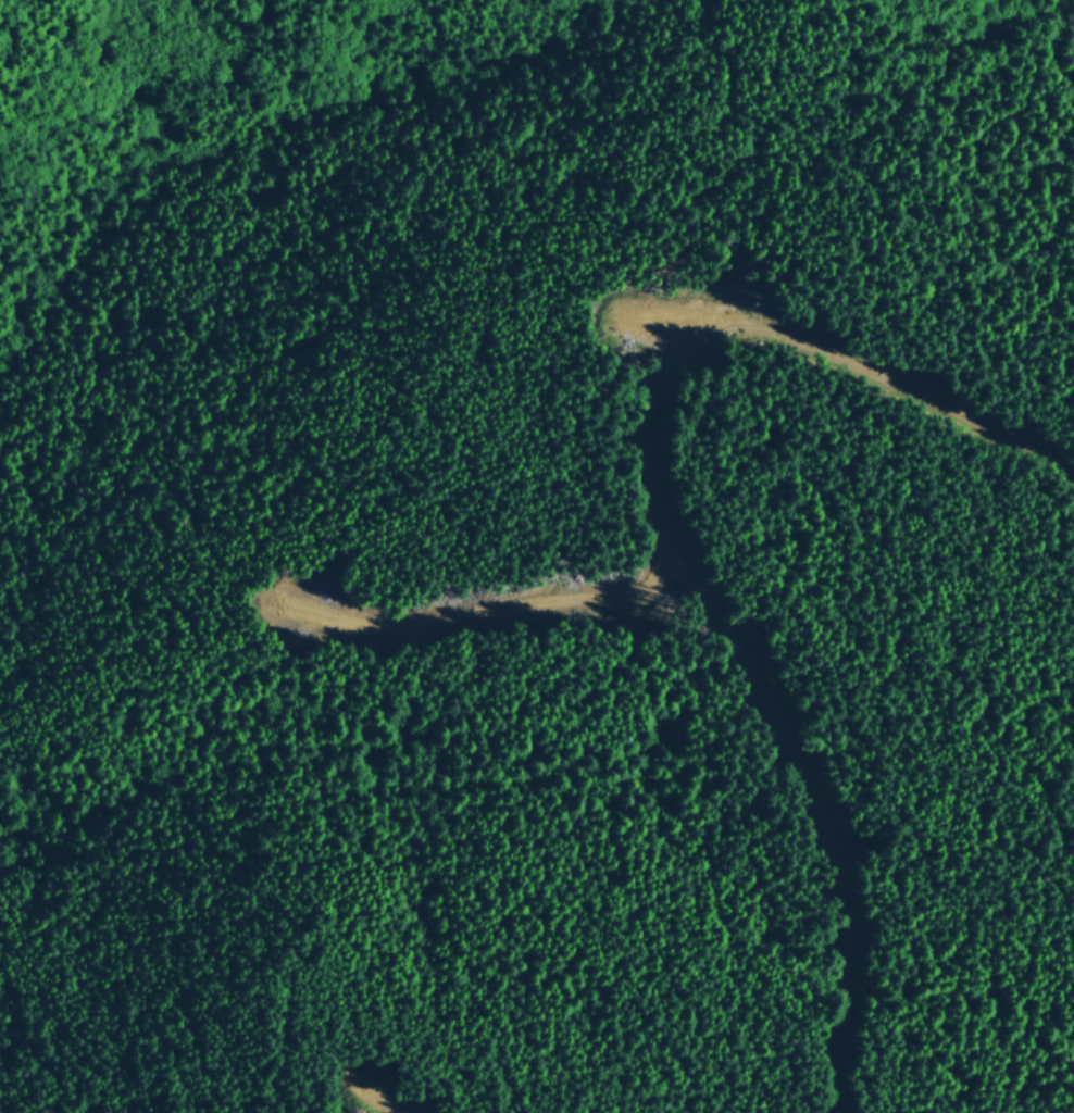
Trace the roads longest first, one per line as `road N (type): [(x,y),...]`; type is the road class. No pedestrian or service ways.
road 1 (track): [(850,1112),(863,945),(837,808),(776,674),(721,591),(680,509),(666,433),(682,377),(708,348),(739,336),(780,340),(833,352),(1073,460)]

